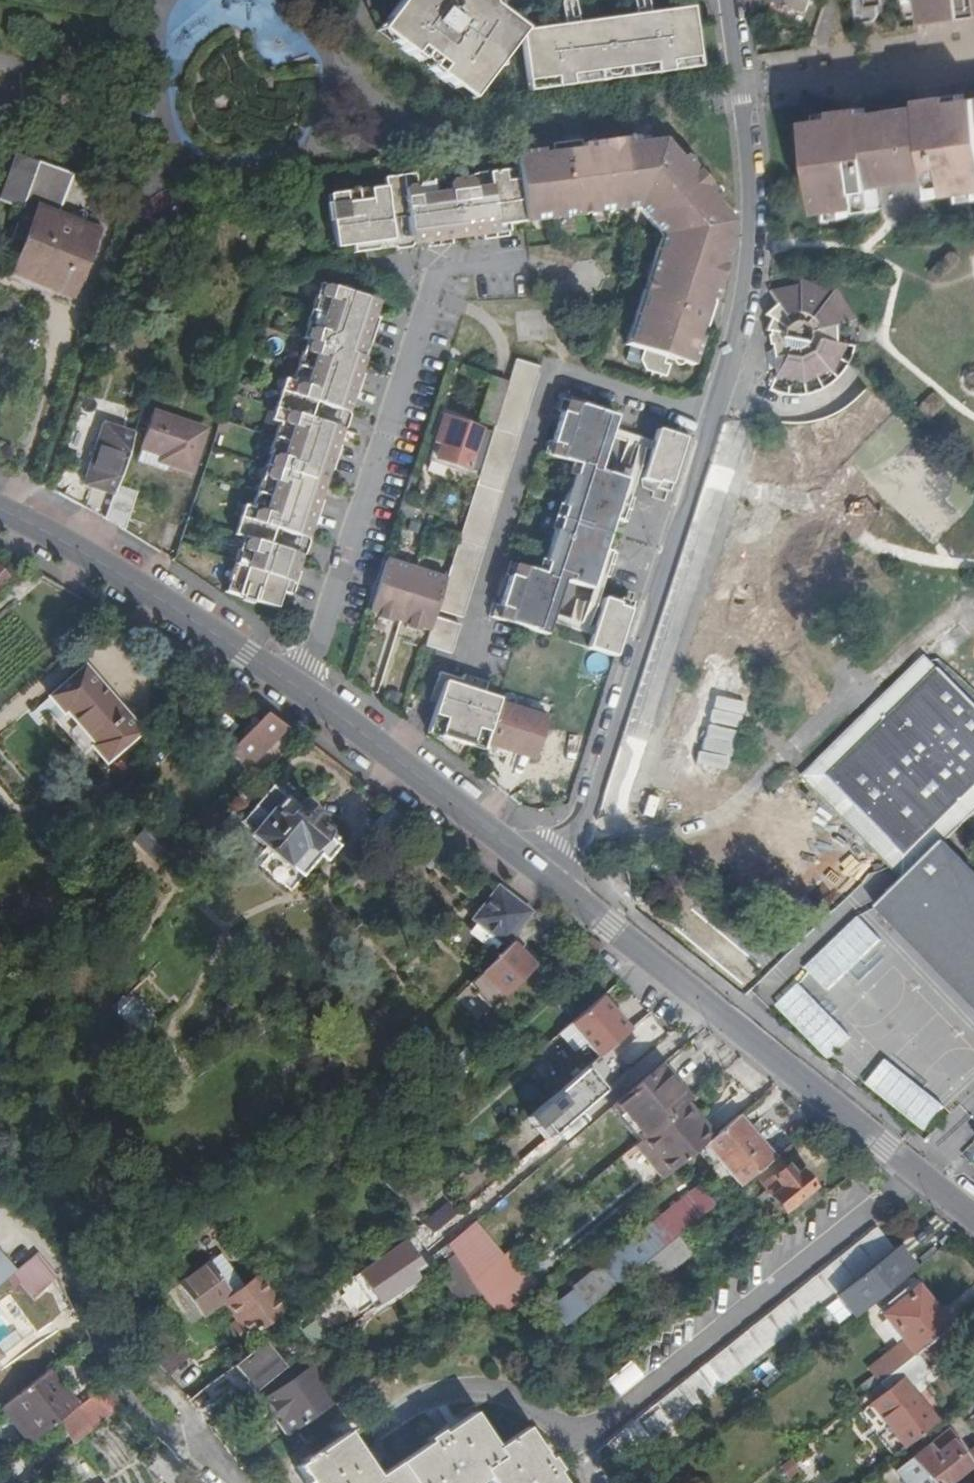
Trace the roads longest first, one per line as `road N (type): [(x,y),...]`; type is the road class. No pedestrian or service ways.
road 1 (residential): [(543,873),(588,815),(741,320),(747,173),(731,0)]
road 2 (residential): [(543,873),(299,692),(0,512)]
road 3 (residential): [(973,1221),(543,873)]
road 4 (residential): [(234,1482),(130,1401),(66,1265),(0,1194)]

